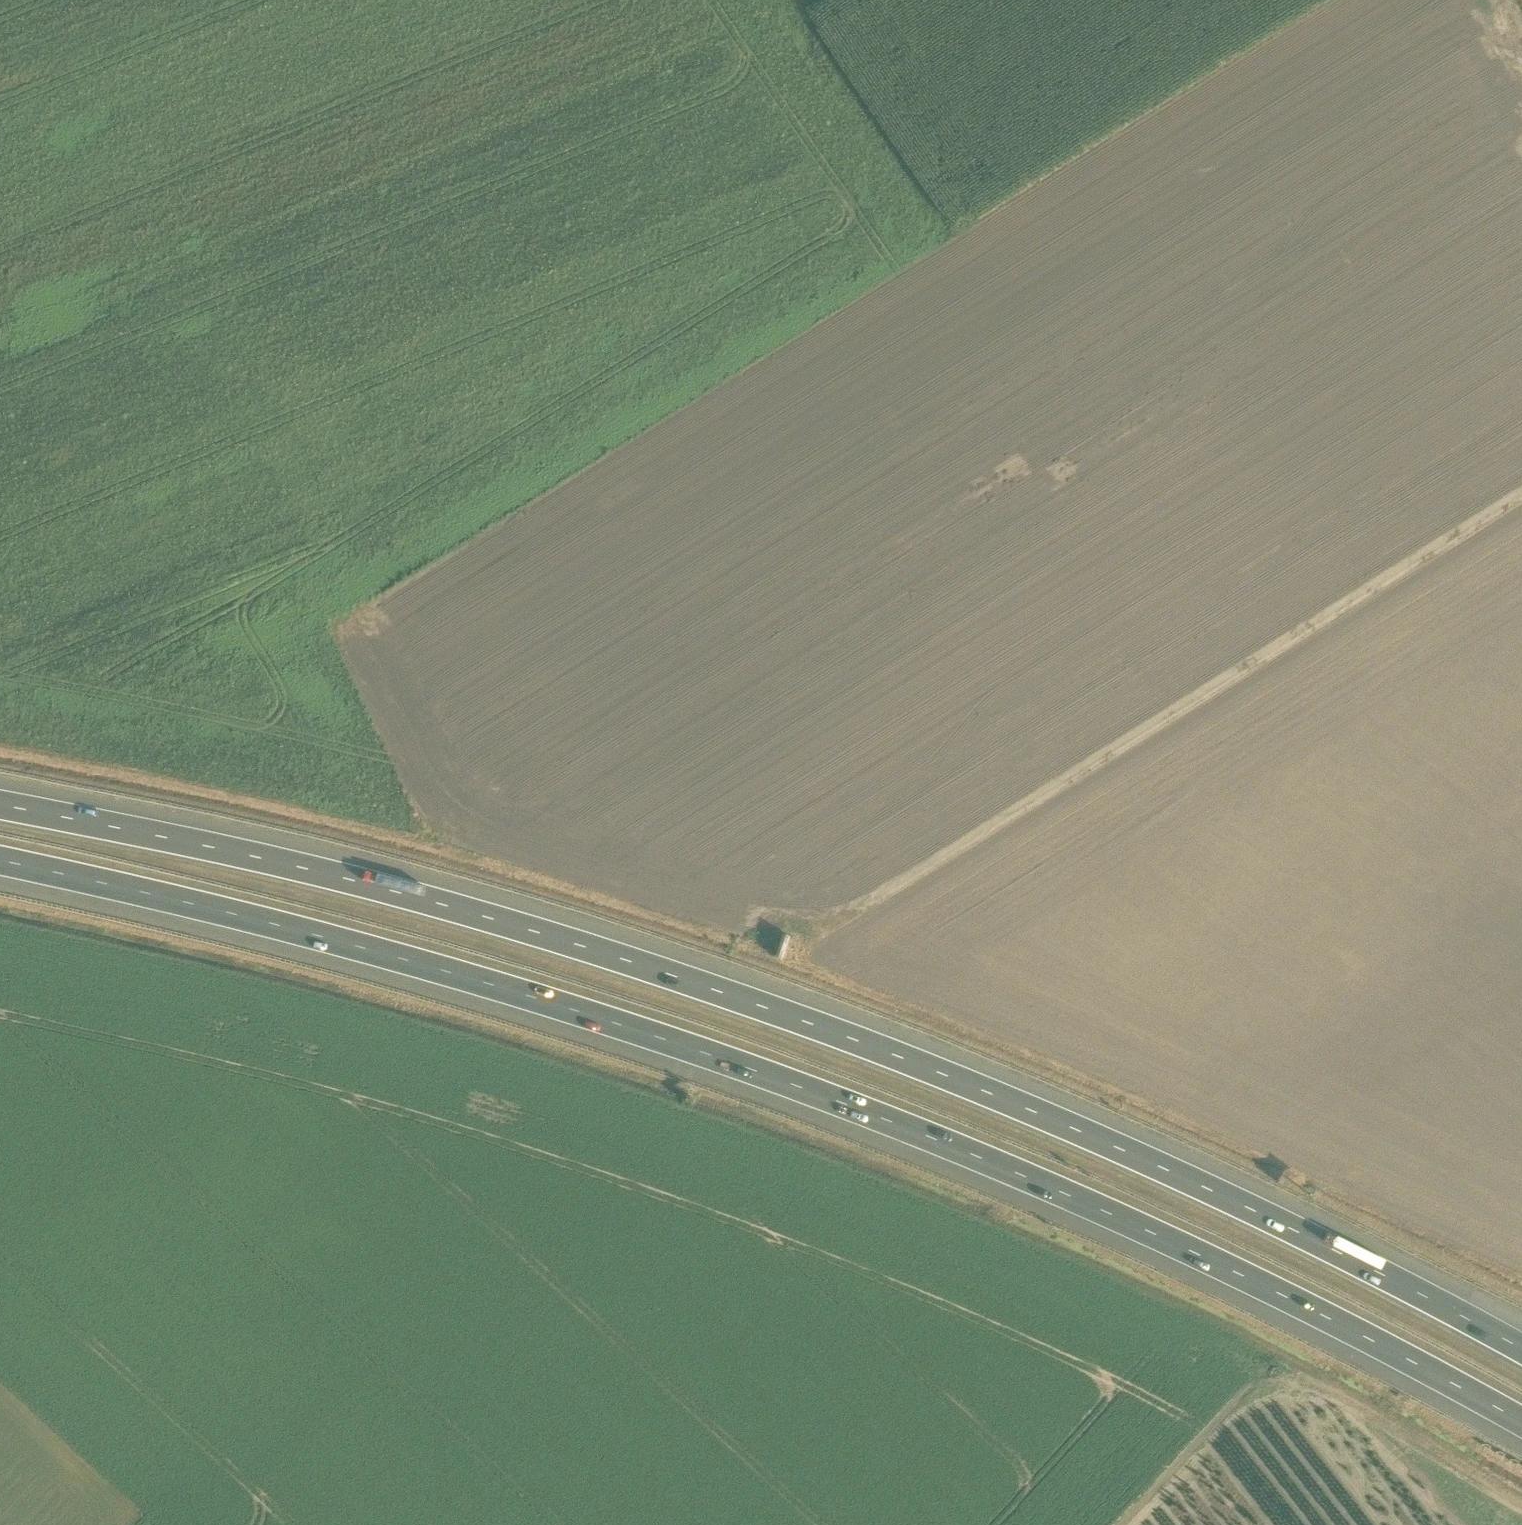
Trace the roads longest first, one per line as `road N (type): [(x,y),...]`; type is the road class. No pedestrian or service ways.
road 1 (motorway): [(0,862),(373,952),(779,1082),(1079,1201),(1521,1423)]
road 2 (motorway): [(1521,1350),(1117,1150),(673,976),(387,890),(0,807)]

